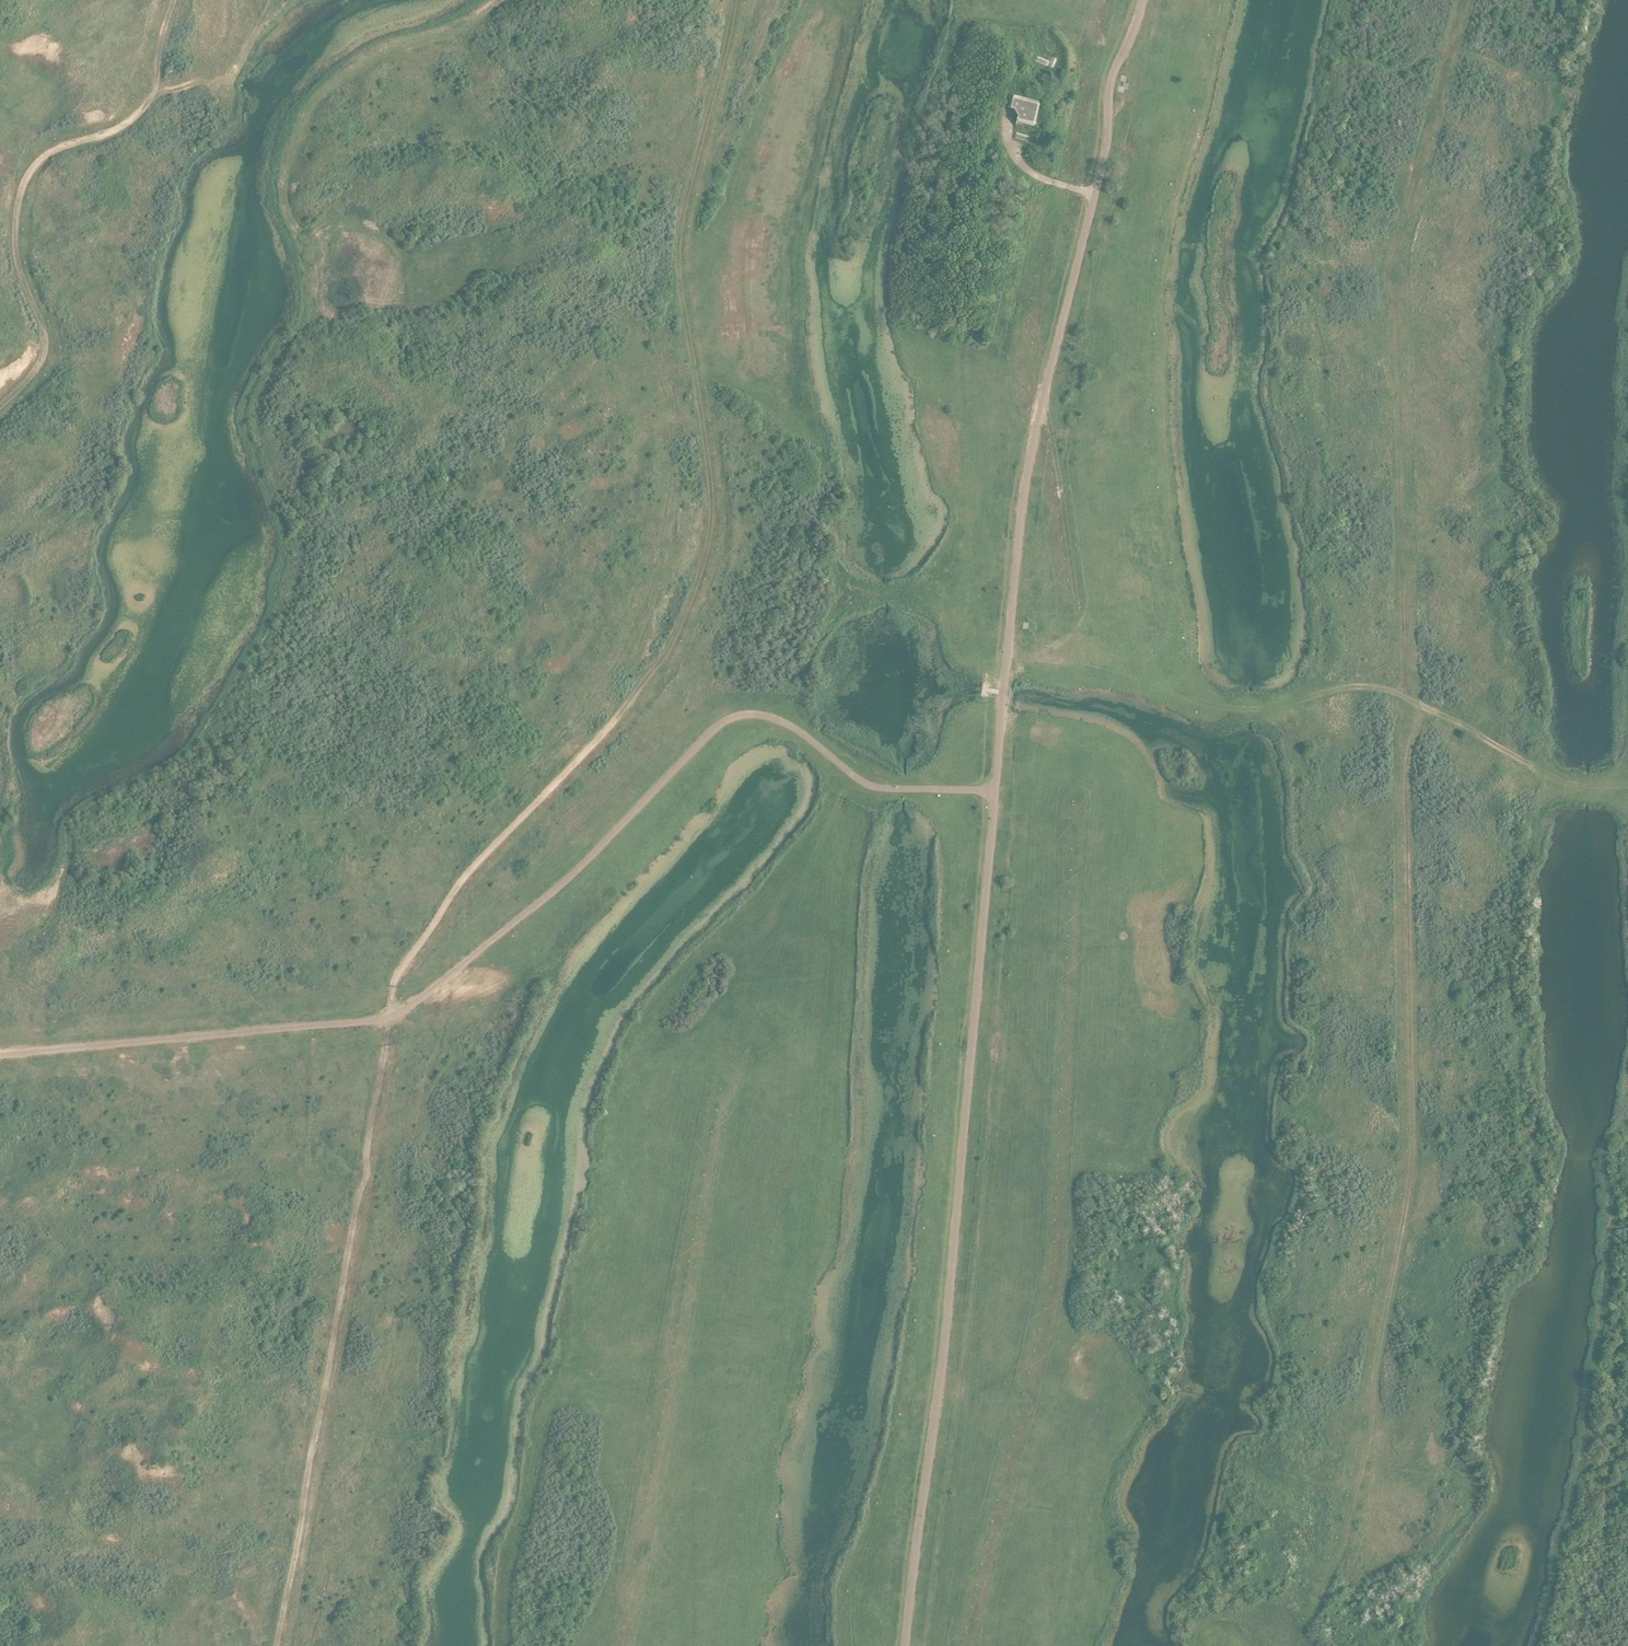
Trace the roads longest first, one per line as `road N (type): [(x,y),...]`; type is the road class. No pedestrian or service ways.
road 1 (track): [(1627,790),(1596,790),(1542,771),(1379,687),(1357,685),(1258,708),(1183,696),(1086,666),(1010,658)]
road 2 (track): [(0,409),(32,381),(49,341),(17,260),(21,187),(46,150),(115,129),(136,113),(156,82),(172,0)]

